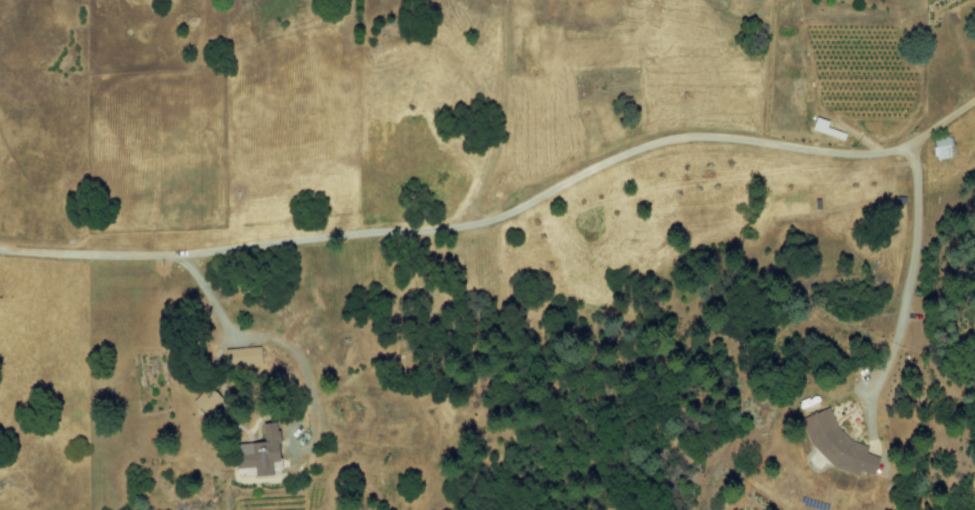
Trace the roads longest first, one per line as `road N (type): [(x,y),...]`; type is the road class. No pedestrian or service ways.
road 1 (residential): [(0,250),(258,250),(499,224),(653,146),(702,136),(757,138),(867,157),(932,131),(974,101)]

